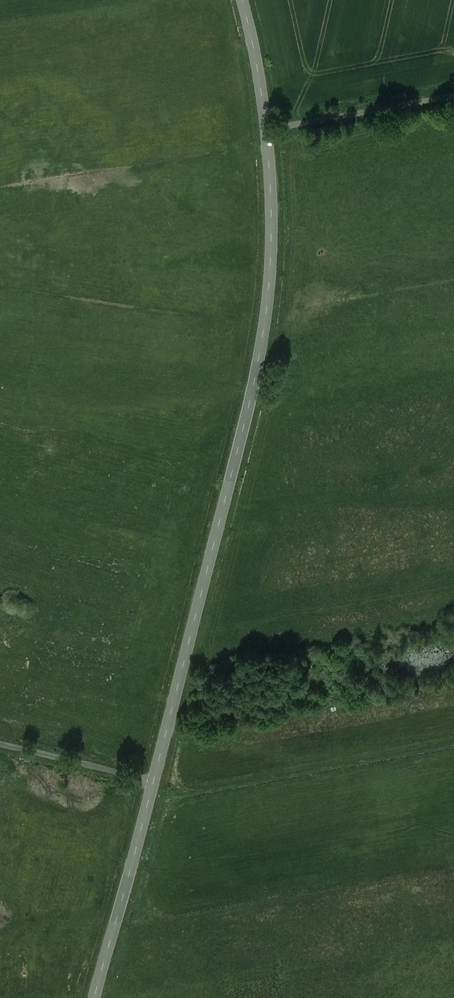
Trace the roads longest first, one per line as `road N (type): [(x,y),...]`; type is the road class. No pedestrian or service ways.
road 1 (tertiary): [(266,131),(271,233),(263,330),(153,782)]
road 2 (tertiary): [(153,782),(94,997)]
road 3 (unclassified): [(266,131),(453,97)]
road 4 (unclassified): [(0,743),(153,782)]
road 5 (tertiary): [(242,0),(266,131)]

